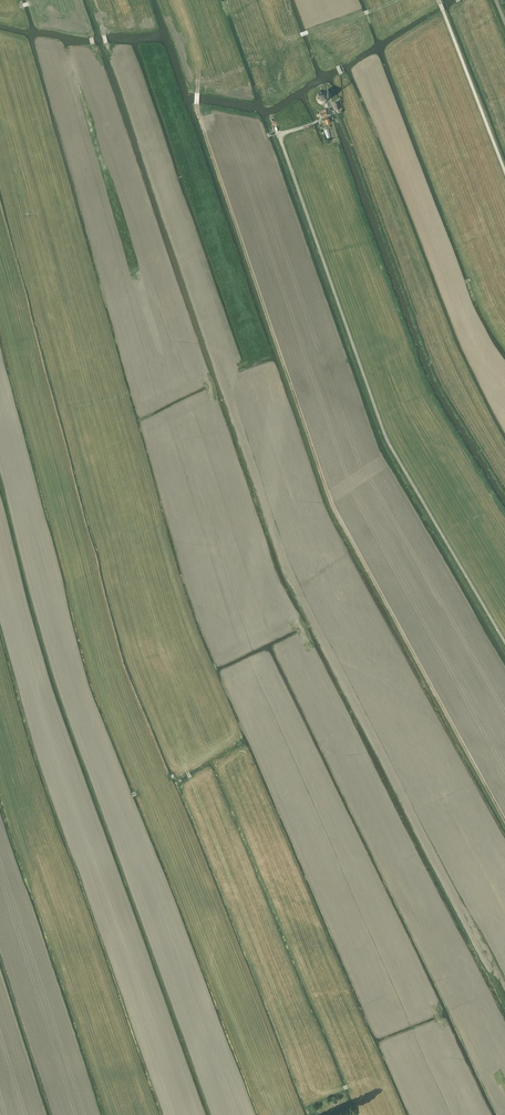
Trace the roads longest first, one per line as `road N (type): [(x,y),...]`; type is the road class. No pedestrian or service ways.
road 1 (track): [(504,642),(388,442),(279,134)]
road 2 (track): [(504,171),(441,4)]

